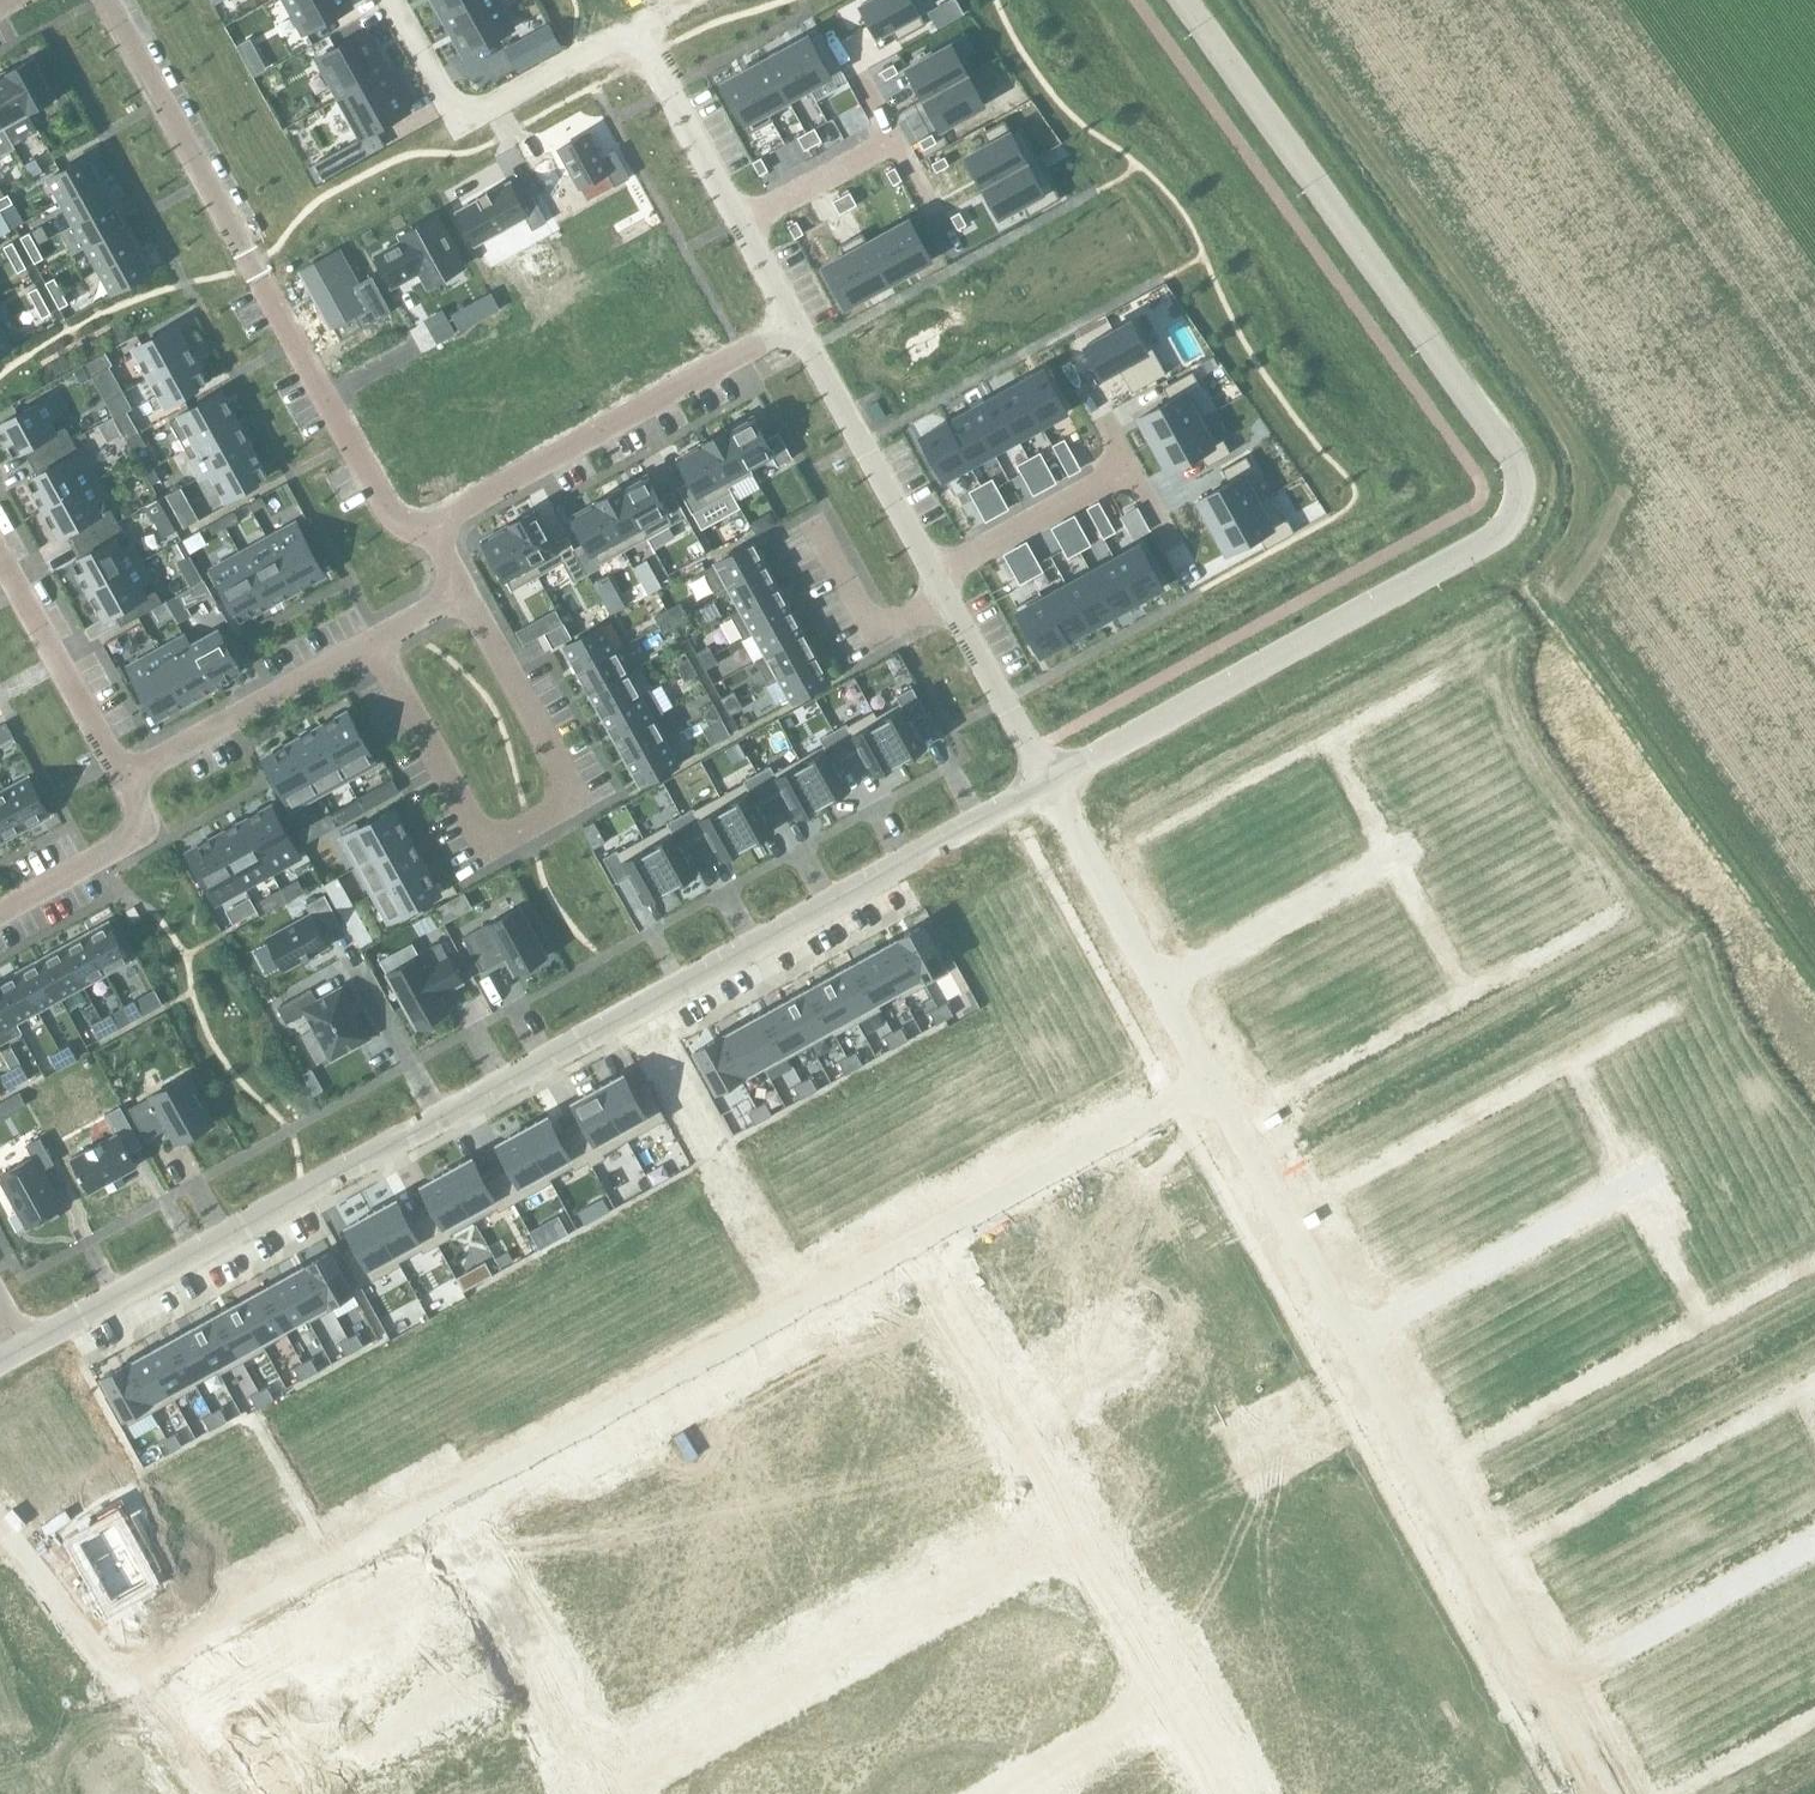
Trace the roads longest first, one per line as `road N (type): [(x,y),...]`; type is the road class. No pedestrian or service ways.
road 1 (residential): [(108,0),(388,508),(406,525),(431,529)]
road 2 (tertiary): [(1185,0),(1505,441),(1522,473),(1522,503)]
road 3 (residential): [(463,588),(576,799),(490,845),(371,643)]
road 4 (tertiary): [(1050,779),(1503,532),(1522,503)]
road 5 (residential): [(607,1793),(1076,1539)]
road 6 (tertiary): [(630,1011),(1050,779)]
road 7 (tertiary): [(22,1348),(440,1117)]
road 8 (residential): [(798,328),(431,529)]
road 9 (residential): [(803,1305),(445,1502)]
road 10 (residential): [(1355,1338),(1548,1690)]
road 11 (residential): [(445,1502),(125,1680)]
road 12 (residential): [(803,1305),(630,1011)]
road 13 (residential): [(1212,1081),(914,1243)]
road 14 (residential): [(637,28),(462,122),(394,0)]
road 15 (residential): [(914,1243),(1076,1539)]
road 16 (residential): [(604,1793),(445,1502)]
road 17 (residential): [(1355,1338),(1644,1179)]
road 18 (residential): [(1814,1543),(1548,1690)]
road 19 (residential): [(1212,1081),(1355,1338)]
road 20 (residential): [(125,776),(371,643)]
road 21 (residential): [(934,570),(798,328)]
road 22 (residential): [(1400,854),(1161,986)]
road 23 (residential): [(125,776),(0,551)]
road 24 (residential): [(1050,779),(1161,986)]
road 25 (residential): [(0,914),(150,831),(125,776)]
road 26 (residential): [(934,570),(1132,467)]
road 27 (residential): [(740,222),(637,28)]
road 28 (tertiary): [(440,1117),(630,1011)]
road 29 (residential): [(949,599),(880,637),(816,523)]
road 30 (residential): [(1050,779),(949,599)]
road 31 (residential): [(983,1793),(1165,1698)]
road 32 (residential): [(125,1680),(0,1523)]
road 33 (residential): [(1076,1539),(1165,1698)]
road 34 (residential): [(440,1117),(355,963)]
road 35 (residential): [(740,222),(891,135)]
road 36 (residential): [(125,1680),(215,1793)]
road 37 (residential): [(914,1243),(803,1305)]
road 38 (residential): [(798,328),(740,222)]

